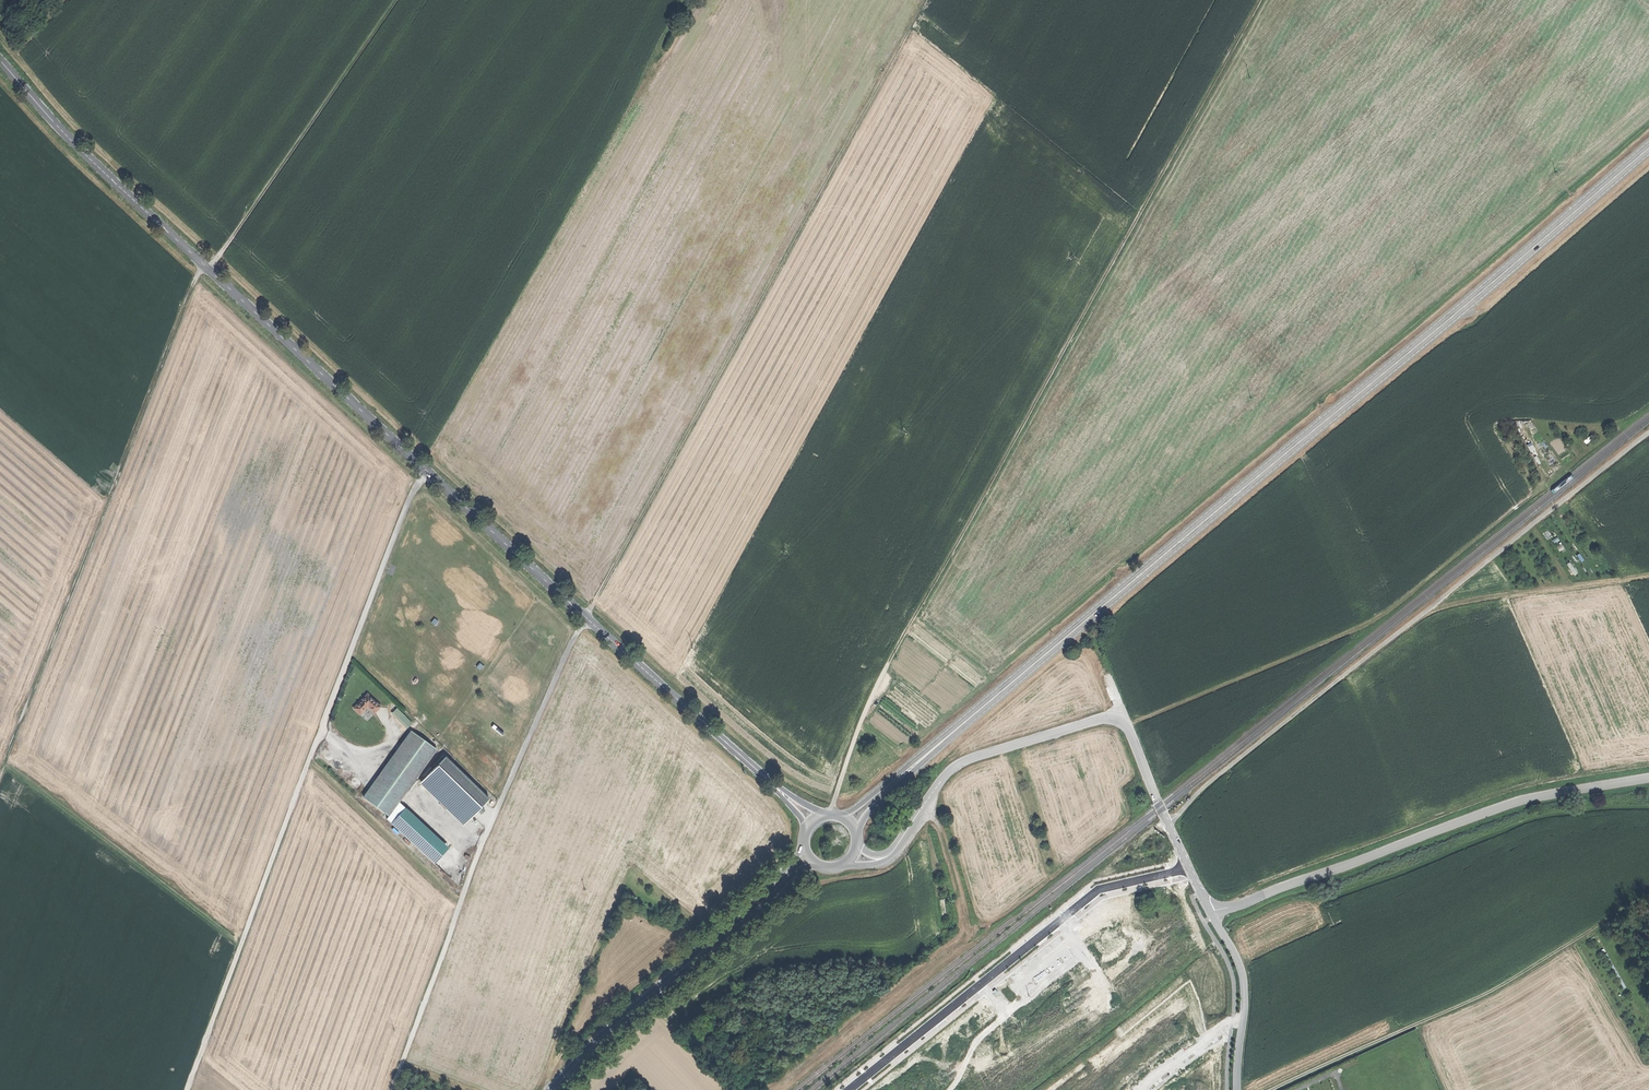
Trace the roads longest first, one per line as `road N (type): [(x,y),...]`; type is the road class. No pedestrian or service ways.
road 1 (secondary): [(1648,148),(937,745)]
road 2 (track): [(834,814),(893,652),(1260,0)]
road 3 (tertiary): [(586,618),(110,177),(0,59)]
road 4 (track): [(924,0),(586,618)]
road 5 (track): [(187,1089),(426,469)]
road 6 (track): [(1167,822),(1648,433)]
road 7 (track): [(1613,433),(1374,621),(1126,725)]
road 8 (track): [(6,767),(202,263)]
road 9 (unclassified): [(586,618),(529,731),(392,1089)]
road 10 (unclassified): [(1210,912),(1509,801),(1648,777)]
road 11 (unclassified): [(893,851),(958,764),(1109,718),(1126,725),(1189,869)]
road 12 (track): [(1648,897),(1501,984),(1270,1089)]
road 13 (residential): [(848,1089),(1098,889),(1189,869)]
road 14 (track): [(924,806),(941,833),(966,935),(766,1089)]
road 15 (track): [(240,948),(6,767),(0,783)]
road 16 (secondary): [(774,884),(553,1089)]
road 17 (track): [(1331,416),(1125,239)]
road 18 (tertiary): [(775,786),(586,618)]
road 19 (track): [(1648,168),(1482,310),(1463,308)]
road 20 (residential): [(1243,1019),(1224,1023),(1140,1089)]
road 21 (secondary): [(857,834),(937,745)]

